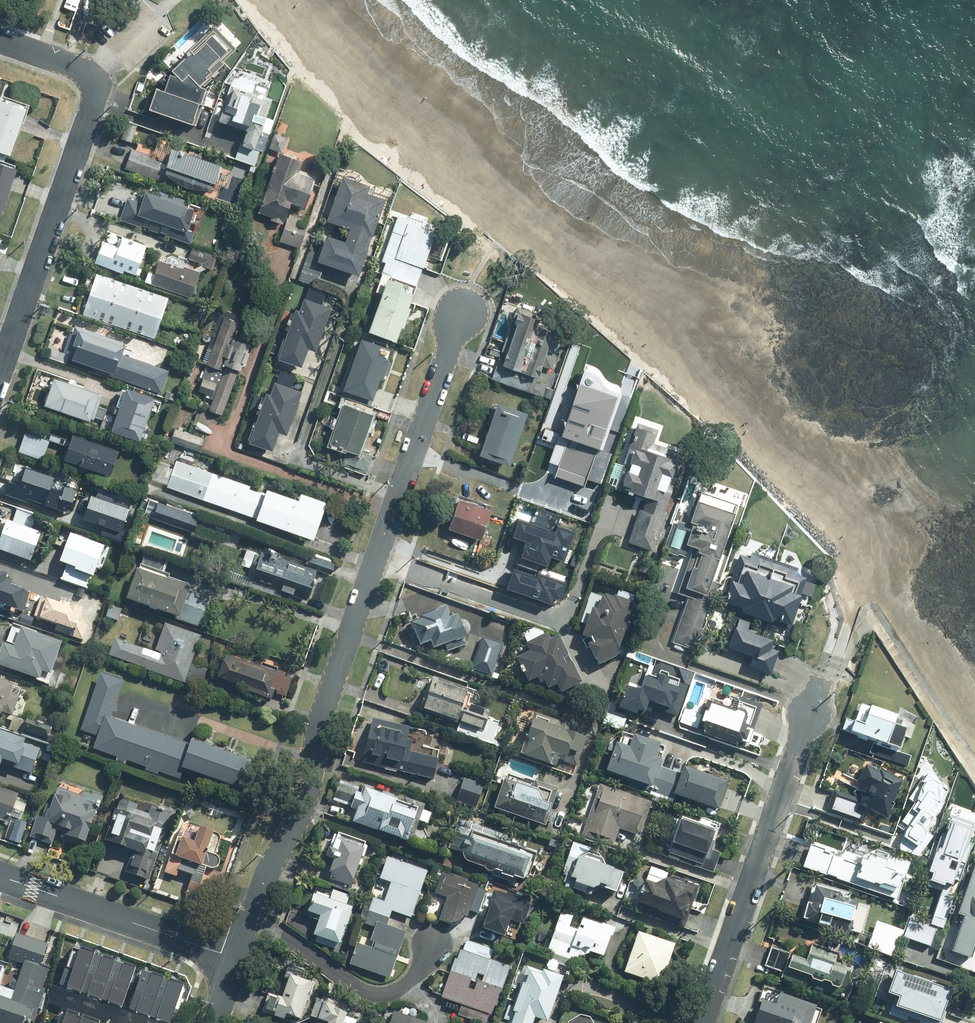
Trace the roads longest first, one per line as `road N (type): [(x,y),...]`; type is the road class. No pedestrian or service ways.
road 1 (residential): [(462,313),(326,704),(307,803),(251,918)]
road 2 (residential): [(0,370),(96,90),(82,69),(0,39)]
road 3 (residential): [(819,686),(701,1022)]
road 4 (tertiary): [(236,958),(0,876)]
road 5 (residential): [(431,947),(410,980),(384,996),(355,987),(251,918)]

